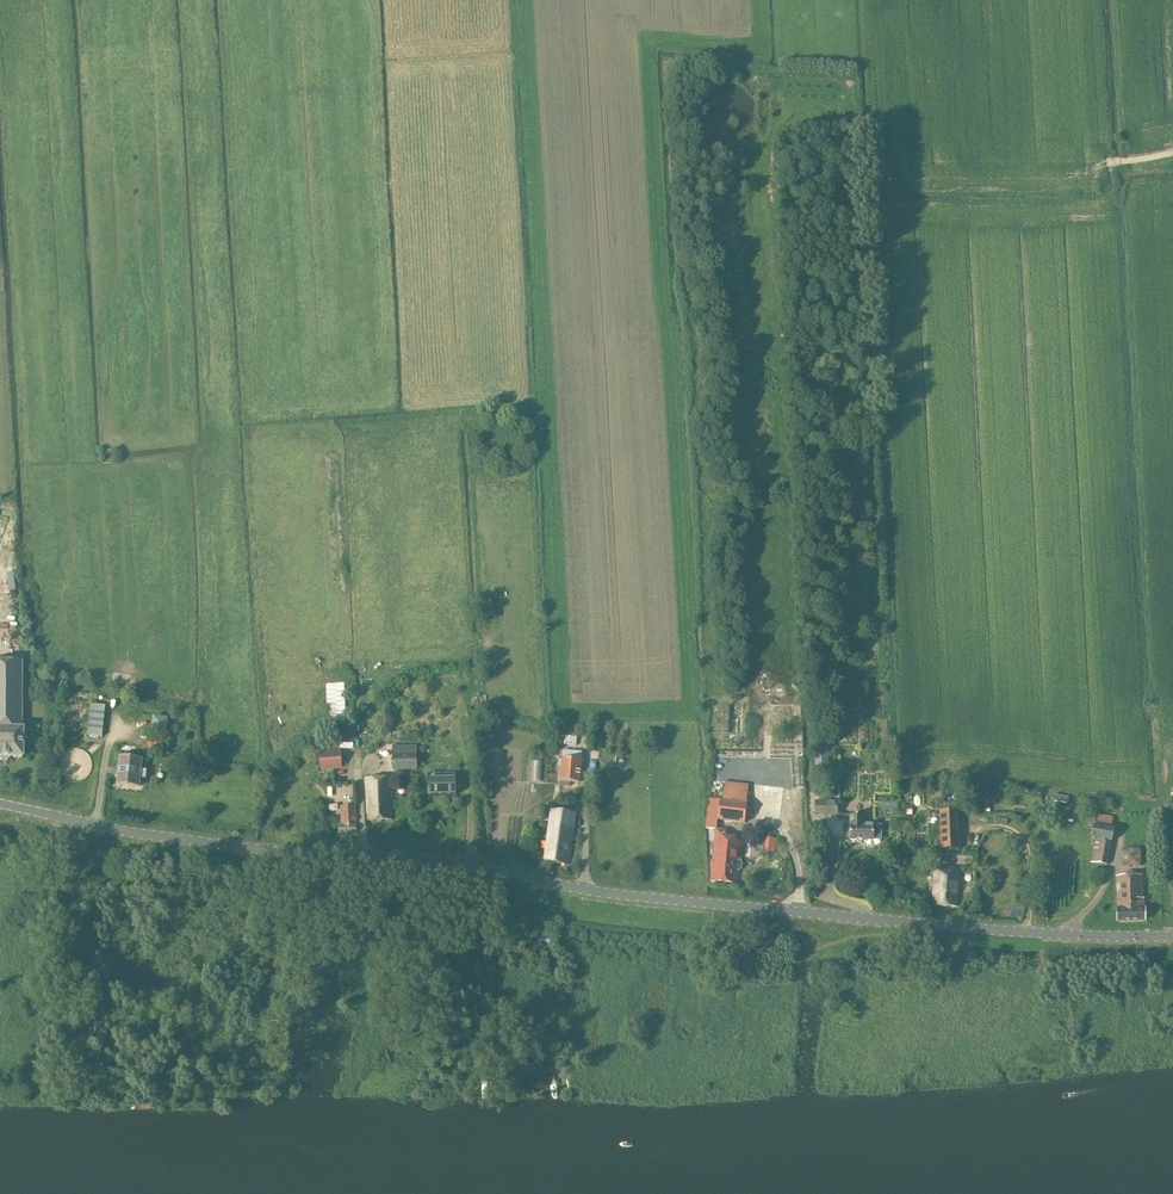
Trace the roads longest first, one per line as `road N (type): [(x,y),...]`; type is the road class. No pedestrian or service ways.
road 1 (tertiary): [(1172,934),(968,928),(592,894),(464,864),(175,839),(0,804)]

